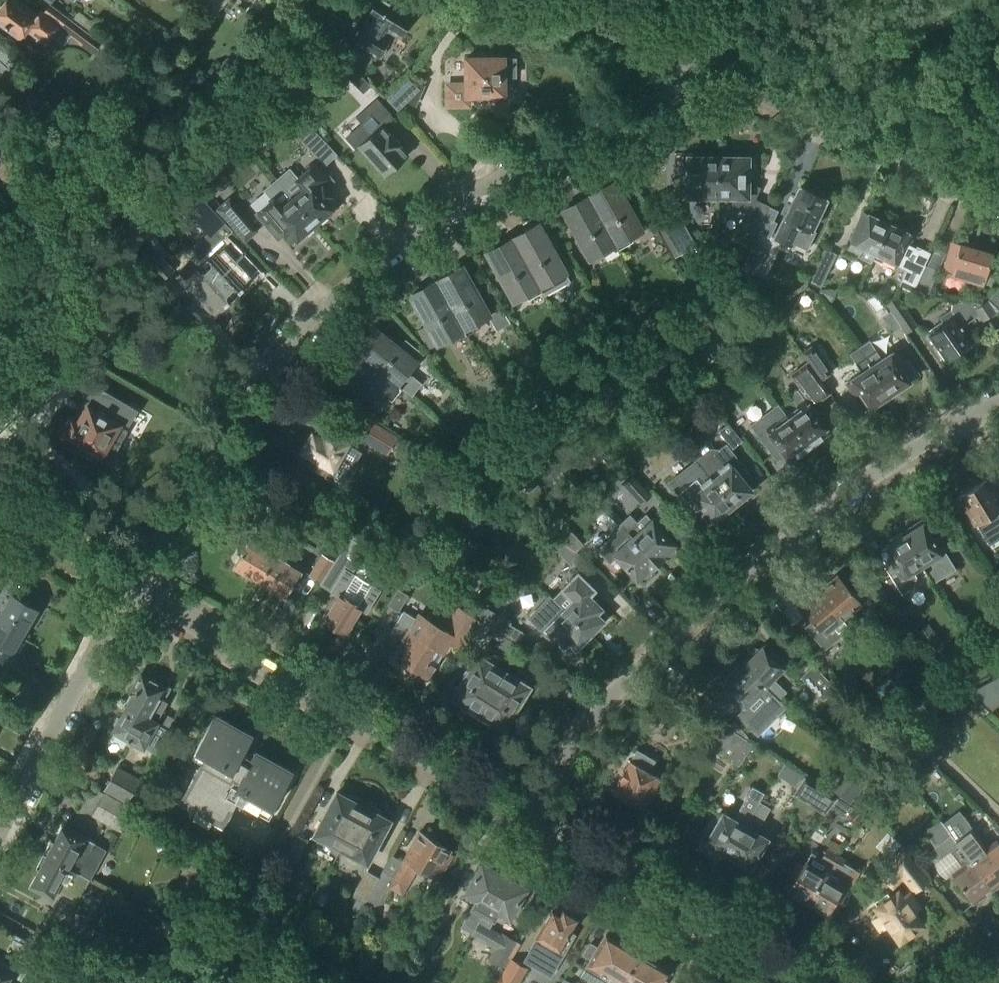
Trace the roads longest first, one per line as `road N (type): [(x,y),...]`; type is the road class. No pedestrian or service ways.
road 1 (residential): [(702,74),(479,188),(375,260),(316,314),(231,419),(135,583)]
road 2 (residential): [(529,814),(588,722),(654,653),(854,491),(998,401)]
road 3 (residential): [(529,814),(135,583)]
road 4 (residential): [(816,982),(805,968),(529,814)]
road 5 (residential): [(998,198),(702,74)]
road 6 (track): [(998,32),(899,22),(781,30),(716,81)]
road 7 (residential): [(135,583),(0,830)]
road 8 (residential): [(702,74),(541,0)]
road 9 (residential): [(135,583),(0,504)]

